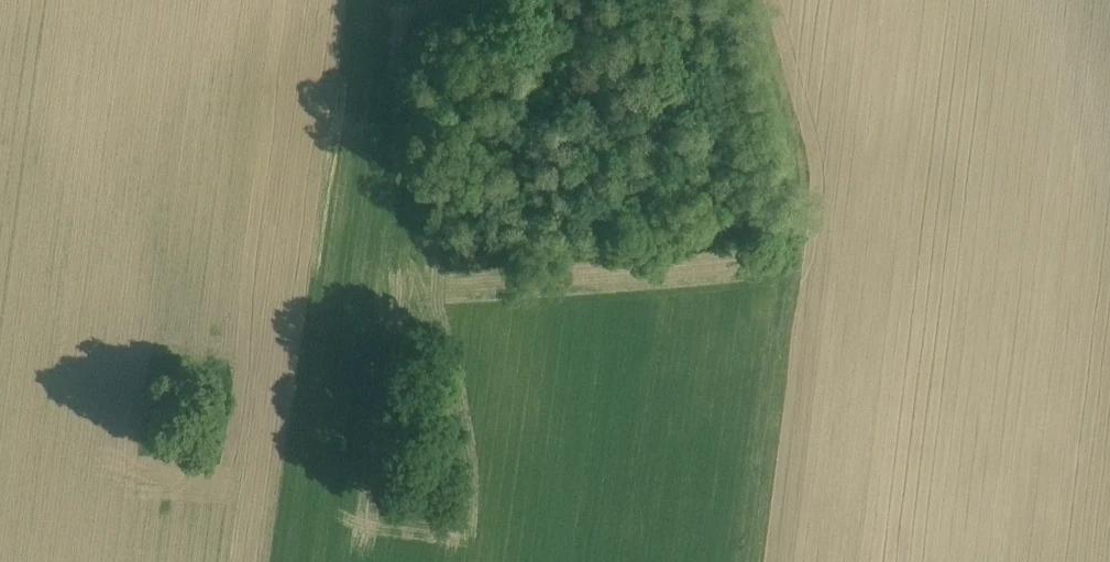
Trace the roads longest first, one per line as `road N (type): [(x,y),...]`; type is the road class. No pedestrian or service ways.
road 1 (track): [(754,561),(798,226)]

